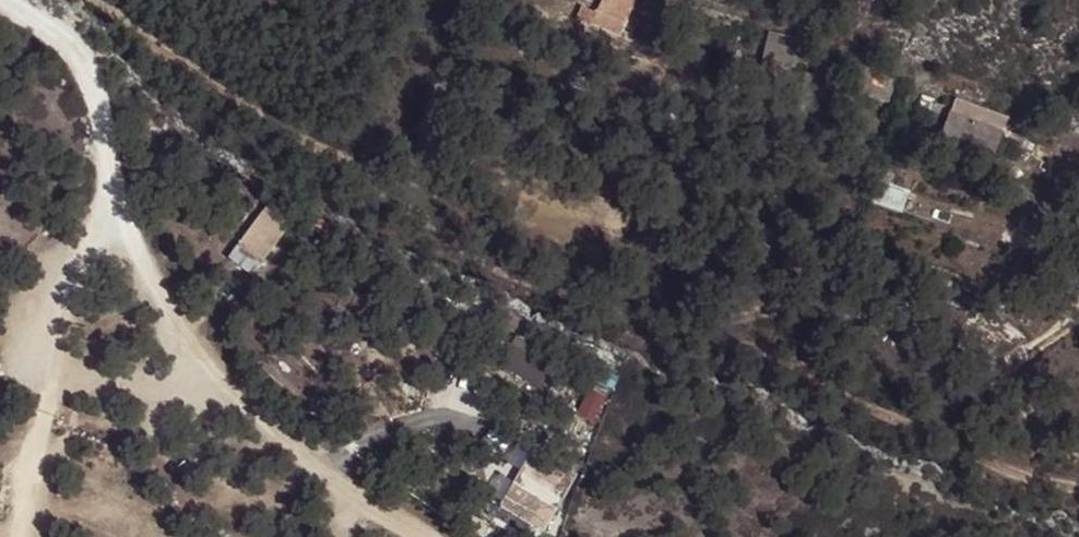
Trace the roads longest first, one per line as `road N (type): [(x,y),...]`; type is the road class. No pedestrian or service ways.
road 1 (track): [(61,375),(76,277),(111,151)]
road 2 (track): [(61,375),(22,536)]
road 3 (track): [(210,369),(61,375)]

